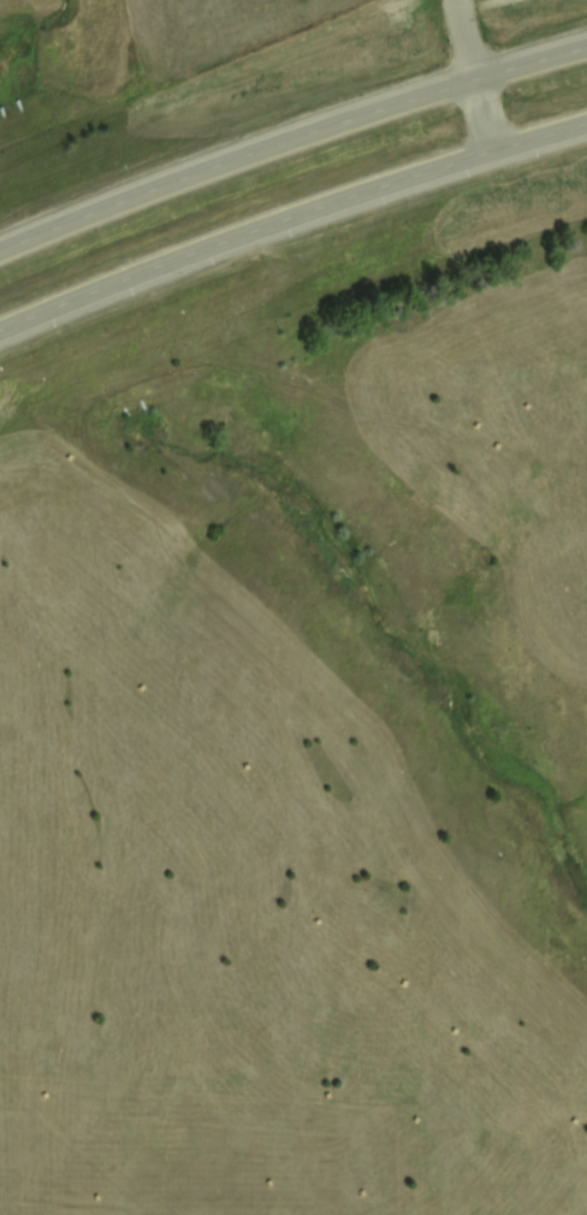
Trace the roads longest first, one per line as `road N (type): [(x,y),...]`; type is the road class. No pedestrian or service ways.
road 1 (primary): [(0,336),(492,148),(586,124)]
road 2 (primary): [(586,50),(148,190),(0,250)]
road 3 (residential): [(492,148),(459,0)]

